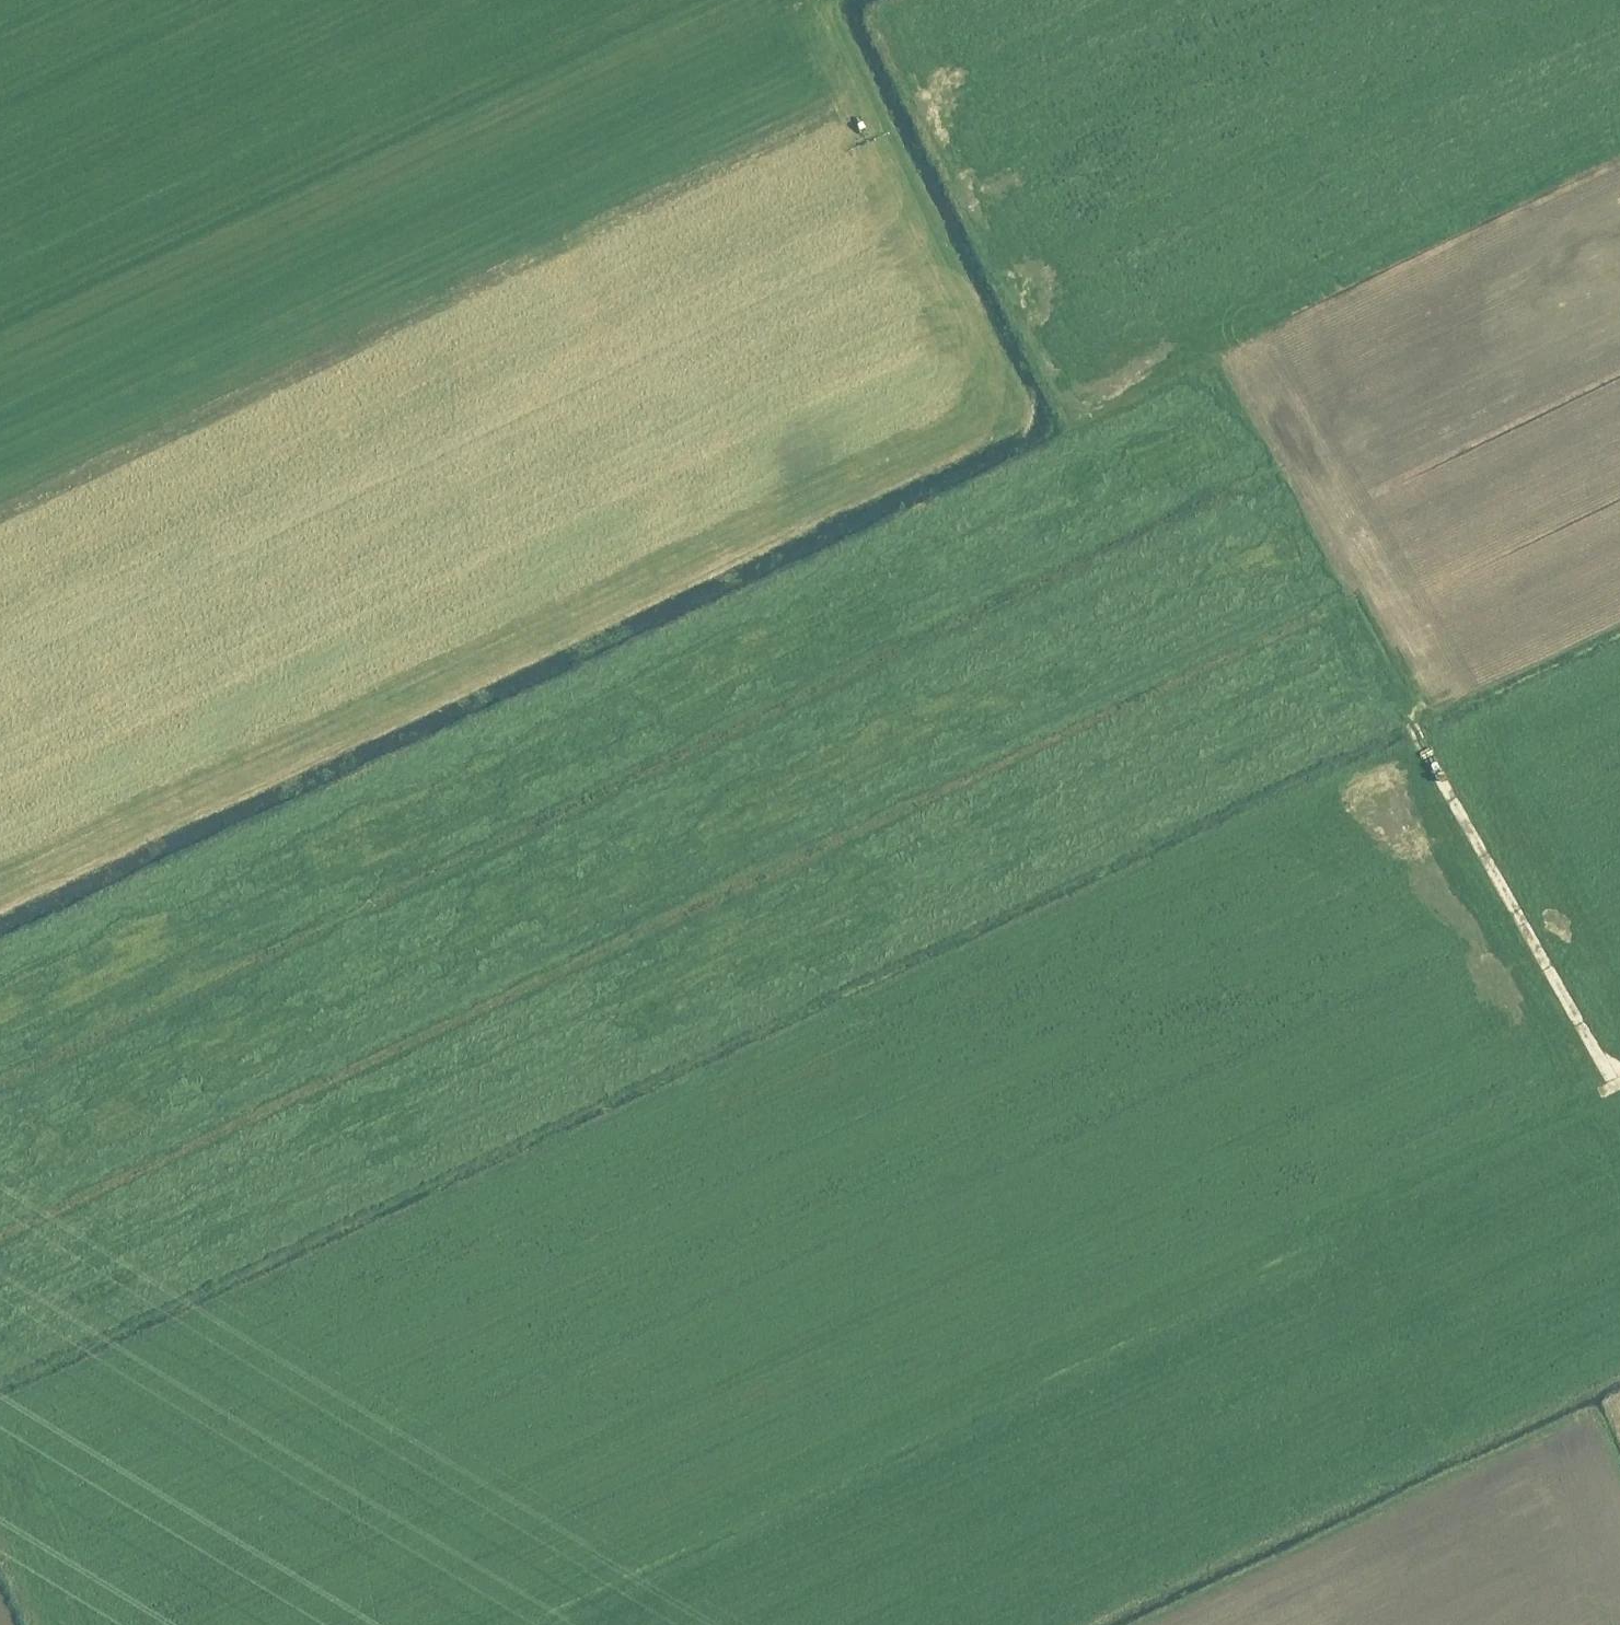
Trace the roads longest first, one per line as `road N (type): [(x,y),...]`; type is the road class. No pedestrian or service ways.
road 1 (track): [(1408,713),(1596,1059),(1619,1078)]

